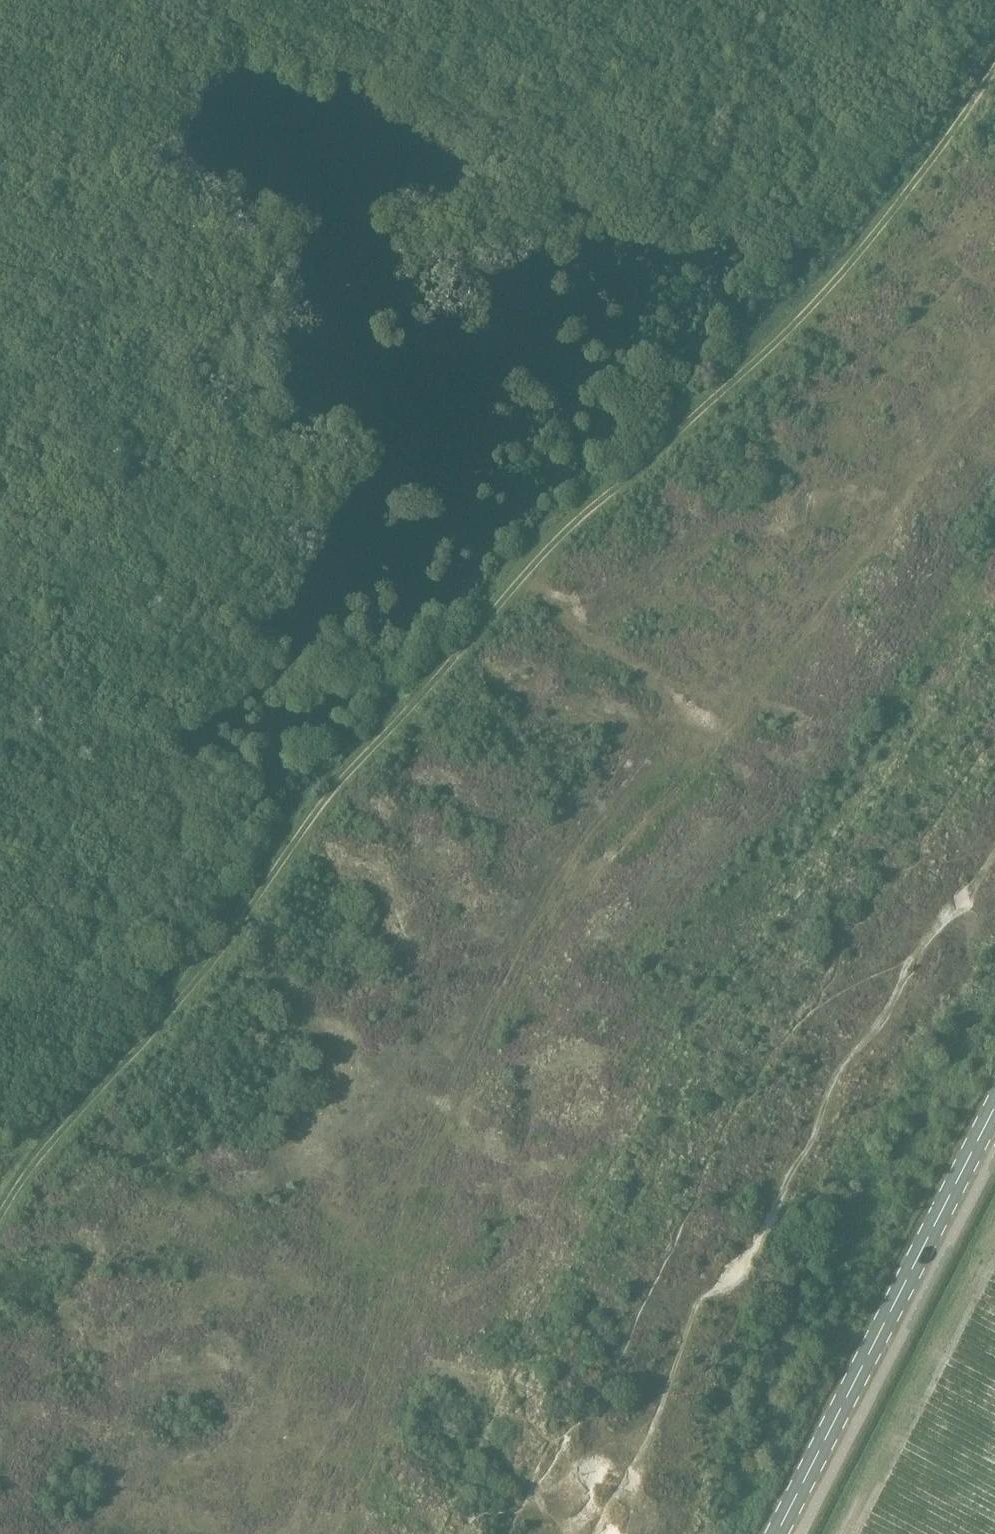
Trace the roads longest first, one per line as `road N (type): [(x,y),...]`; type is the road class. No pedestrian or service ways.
road 1 (track): [(994,63),(909,192),(320,800),(195,981),(25,1171),(0,1217)]
road 2 (secondary): [(778,1533),(994,1109)]

